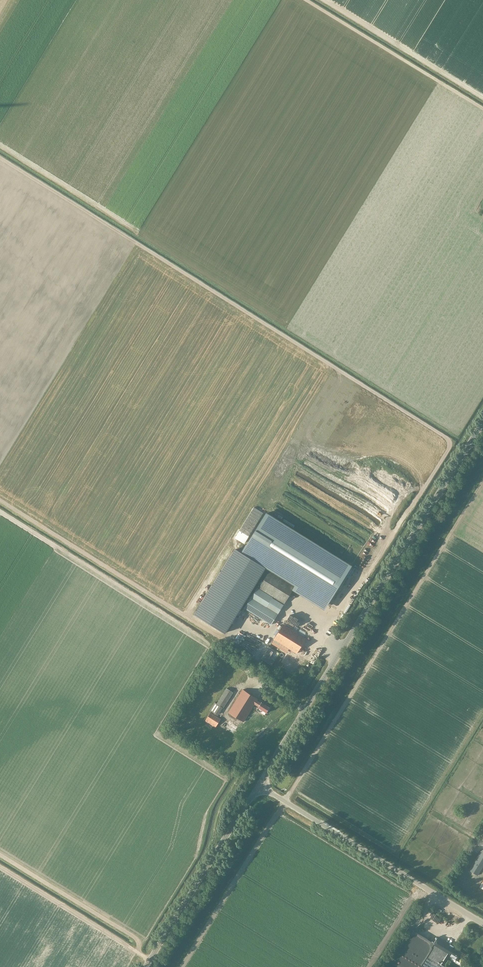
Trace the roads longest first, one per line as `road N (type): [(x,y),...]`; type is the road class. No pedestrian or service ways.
road 1 (unclassified): [(263,788),(482,421)]
road 2 (unclassified): [(482,924),(263,788)]
road 3 (unclassified): [(145,966),(263,788)]

